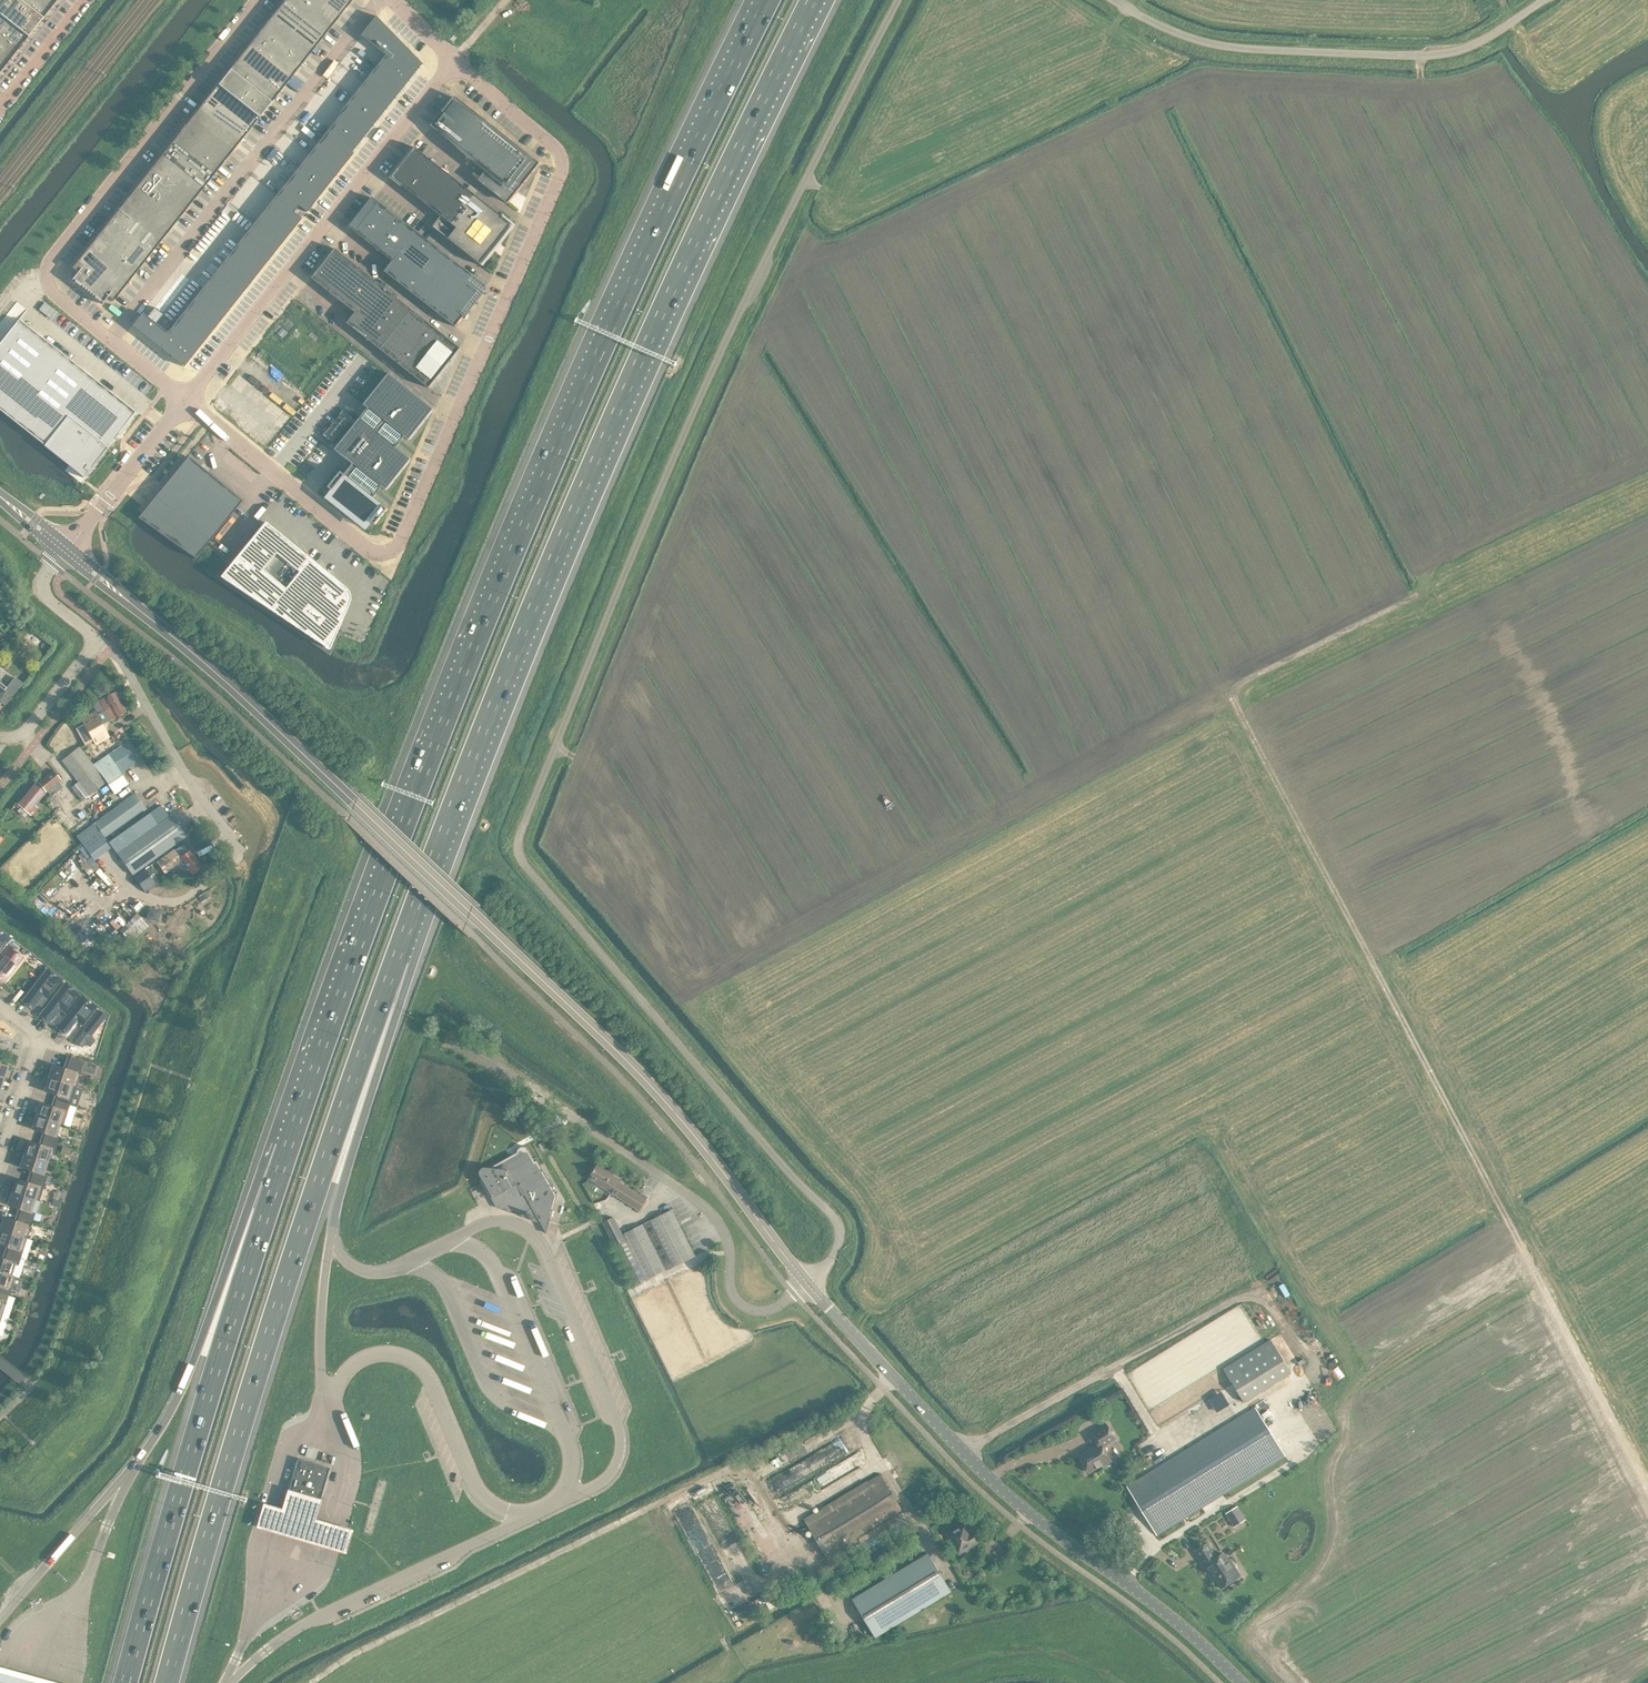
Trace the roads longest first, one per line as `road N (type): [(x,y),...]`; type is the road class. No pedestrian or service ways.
road 1 (unclassified): [(807,1283),(837,1253),(838,1222),(524,859),(520,842),(704,387),(898,0)]
road 2 (motorway): [(763,0),(570,410),(431,741),(320,1035)]
road 3 (tertiary): [(807,1283),(629,1063),(271,719),(65,548)]
road 4 (motorway): [(415,911),(614,423),(813,0)]
road 5 (unclassified): [(452,60),(540,132),(561,157),(561,174),(398,544),(380,553),(349,534),(188,403)]
road 6 (motorway): [(167,1682),(233,1447),(415,911)]
road 7 (track): [(896,1381),(870,1401),(861,1425),(874,1466),(789,1518),(777,1515),(750,1473),(727,1469),(308,1682)]
road 8 (motorway): [(320,1035),(121,1682)]
road 9 (track): [(1519,1247),(1232,698)]
road 10 (tertiary): [(1241,1682),(1169,1615),(1005,1491),(807,1283)]
road 11 (track): [(731,970),(1232,698)]
road 12 (unclassified): [(807,1283),(771,1309),(737,1302),(730,1245),(711,1214),(459,1044)]
road 13 (motorway): [(320,1035),(252,1186),(190,1371),(142,1452)]
road 14 (unclassified): [(1115,0),(1203,43),(1427,57),(1491,37),(1543,0)]
road 15 (unclassified): [(113,342),(54,296),(45,264),(259,0)]
road 16 (unclassified): [(379,0),(113,342)]
road 17 (unclassified): [(188,403),(452,60)]
road 18 (motorway): [(334,1222),(413,962),(415,911)]
road 19 (track): [(1519,1247),(1273,1405)]
road 20 (track): [(1647,1491),(1519,1247)]
road 21 (unclassified): [(247,852),(201,795),(121,659),(99,639)]
road 22 (track): [(1232,698),(1238,684),(1418,592)]
road 23 (unclassified): [(65,548),(188,403)]
road 24 (residential): [(0,1156),(40,1038),(0,1007)]
road 25 (unclassified): [(87,0),(0,110)]
road 26 (residential): [(20,739),(99,639)]

